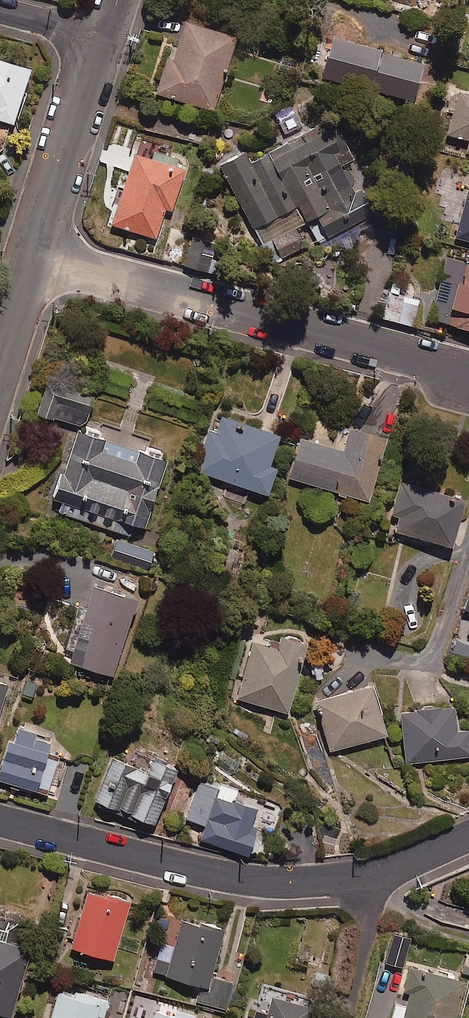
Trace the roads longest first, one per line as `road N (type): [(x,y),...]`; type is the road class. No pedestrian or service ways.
road 1 (residential): [(37,253),(400,352),(468,381)]
road 2 (residential): [(0,821),(265,886),(390,867)]
road 3 (residential): [(103,37),(37,253)]
road 4 (residential): [(390,867),(346,1017)]

